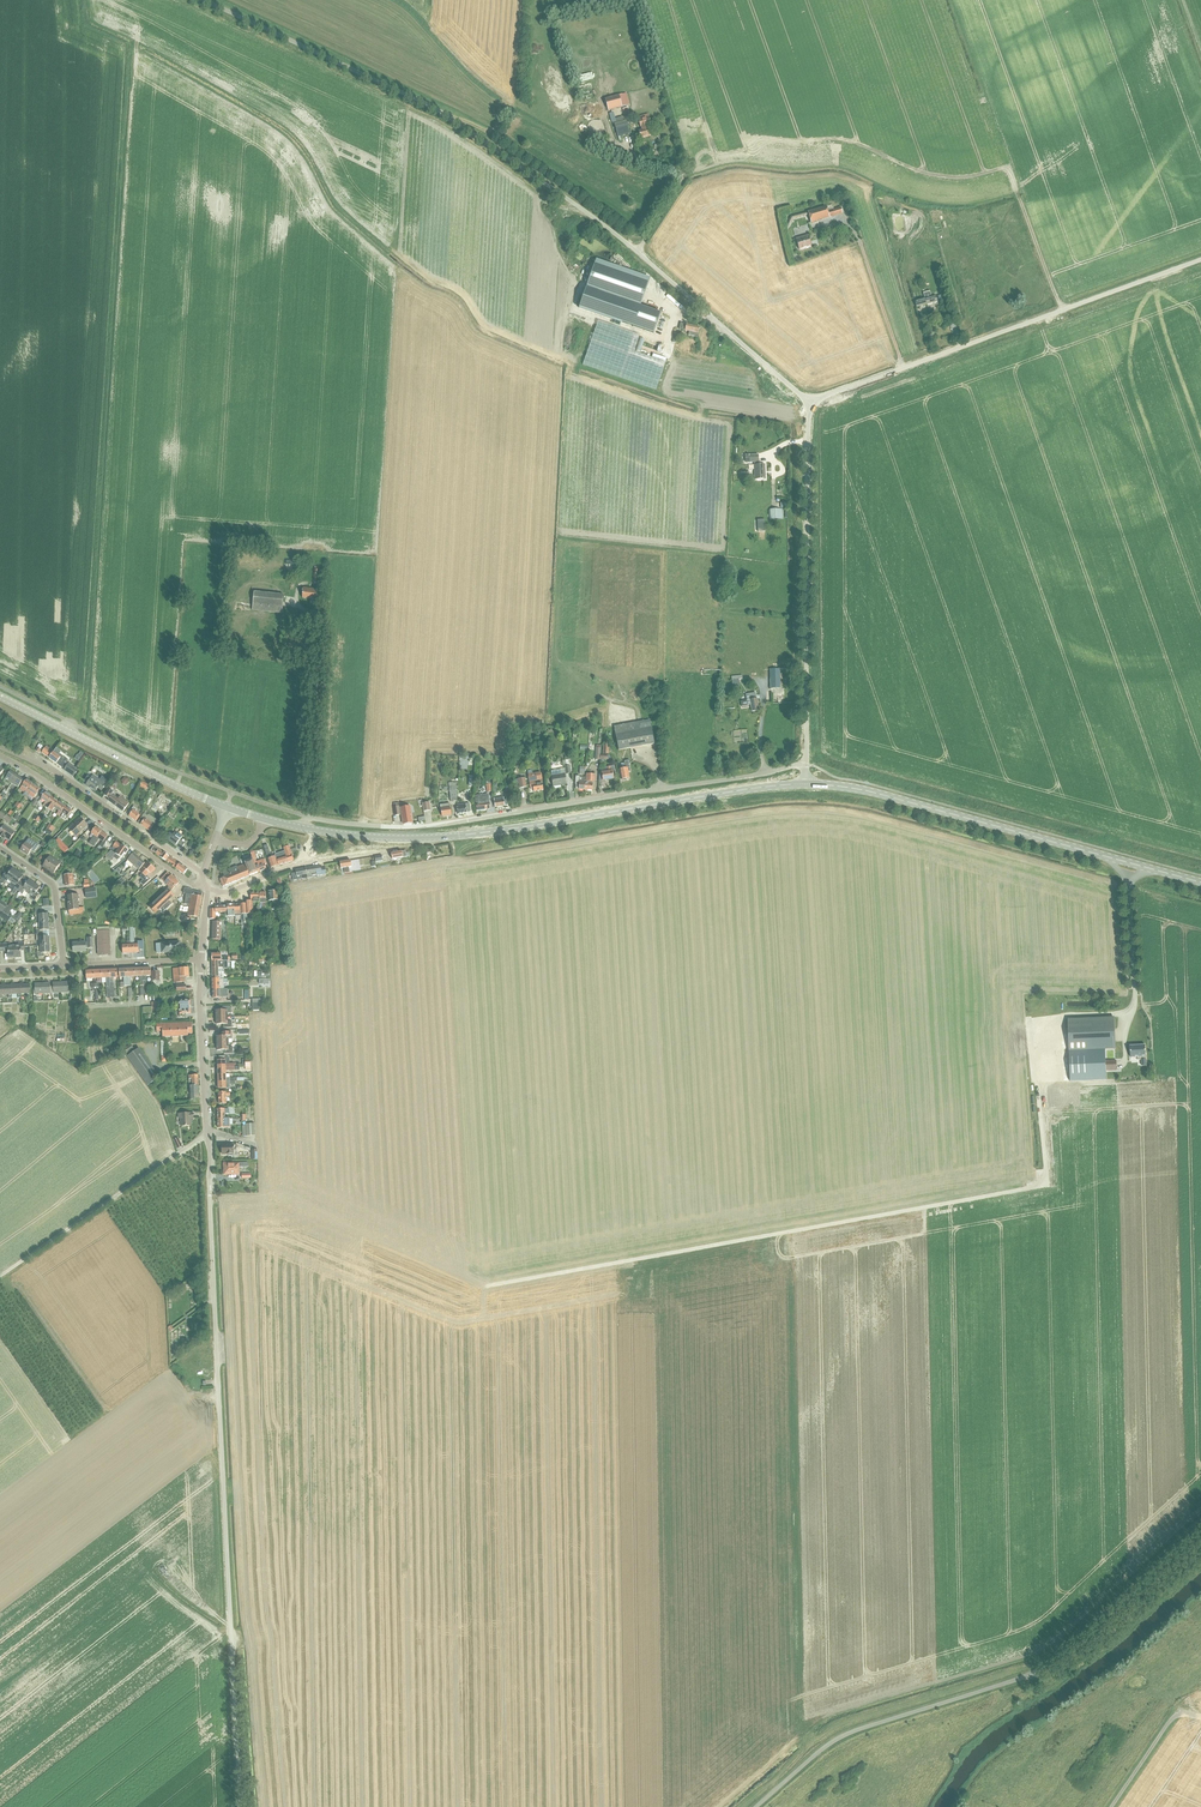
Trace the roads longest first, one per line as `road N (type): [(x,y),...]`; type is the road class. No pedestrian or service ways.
road 1 (unclassified): [(810,402),(602,223),(448,116),(203,0)]
road 2 (tertiary): [(243,1806),(207,1129)]
road 3 (unclassified): [(759,1806),(847,1735),(1033,1677),(1200,1528)]
road 4 (residential): [(307,816),(429,826),(806,765)]
road 5 (secondary): [(309,829),(459,836),(805,784)]
road 6 (unclassified): [(810,402),(1200,262)]
road 7 (secondary): [(805,784),(871,792),(1200,882)]
road 8 (unclassified): [(806,765),(810,402)]
road 9 (secondary): [(226,807),(0,696)]
road 10 (residential): [(202,883),(186,881),(0,756)]
road 11 (residential): [(204,872),(36,760),(0,747)]
road 12 (residential): [(207,888),(229,892),(306,863),(401,850)]
road 13 (tertiary): [(207,1129),(201,959)]
road 14 (residential): [(63,966),(55,889),(0,849)]
road 15 (track): [(1110,1806),(1179,1710),(1200,1716)]
road 16 (residential): [(201,959),(63,966)]

